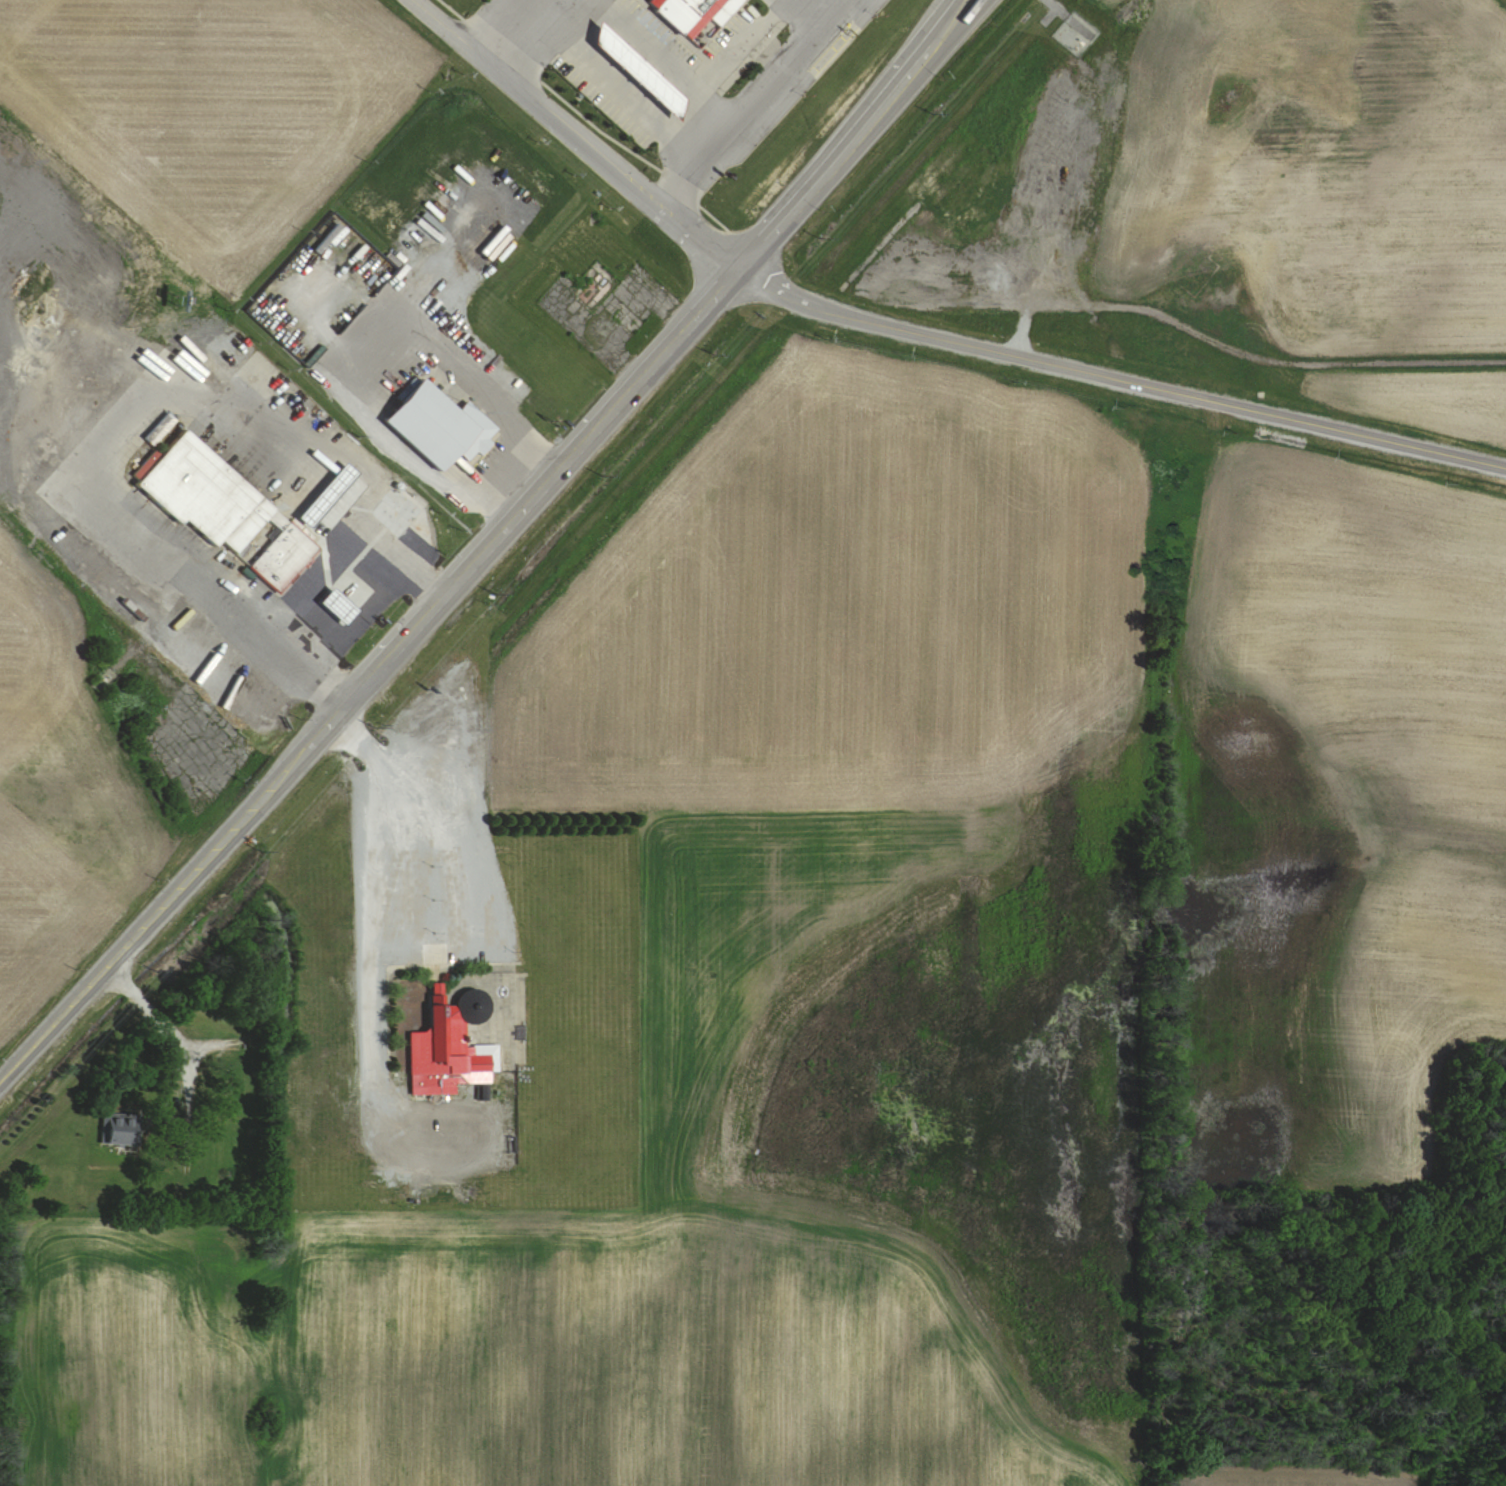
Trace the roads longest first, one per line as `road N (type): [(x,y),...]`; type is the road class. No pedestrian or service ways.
road 1 (primary): [(0,1084),(903,88)]
road 2 (residential): [(751,258),(808,298),(981,349),(1505,469)]
road 3 (residential): [(751,258),(702,240),(415,0)]
road 4 (primary): [(903,88),(988,0)]

